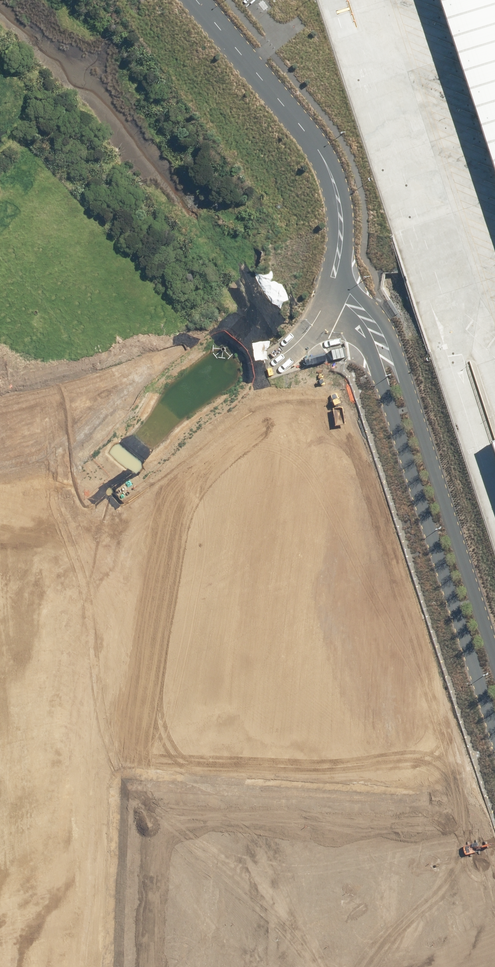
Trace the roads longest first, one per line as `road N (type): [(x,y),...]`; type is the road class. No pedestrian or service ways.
road 1 (unclassified): [(494,739),(367,344),(327,305)]
road 2 (unclassified): [(338,278),(392,332),(494,645)]
road 3 (unclassified): [(338,278),(341,196),(331,162),(201,0)]
road 4 (unknown): [(0,442),(130,415),(258,365)]

